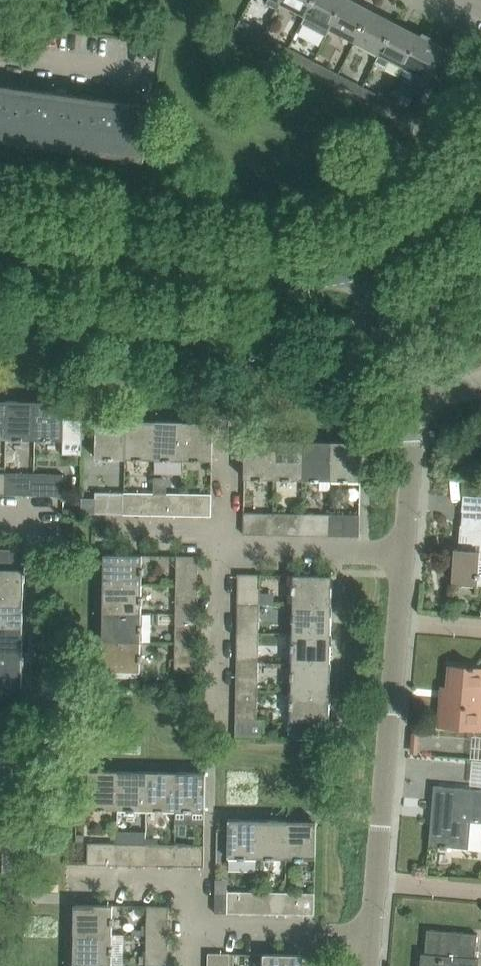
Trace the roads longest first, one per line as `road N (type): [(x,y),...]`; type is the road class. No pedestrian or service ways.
road 1 (tertiary): [(0,270),(258,283),(361,272)]
road 2 (residential): [(70,879),(194,882),(193,934),(370,935)]
road 3 (tertiary): [(350,243),(242,251),(0,231)]
road 4 (residential): [(401,550),(222,547),(223,532),(100,529)]
road 5 (residential): [(375,879),(395,620)]
road 6 (tertiary): [(480,162),(436,201),(350,243)]
road 7 (residential): [(152,84),(0,63)]
road 8 (residential): [(409,416),(361,272)]
road 9 (tertiary): [(361,272),(442,235),(480,202)]
road 10 (residential): [(401,550),(409,416)]

